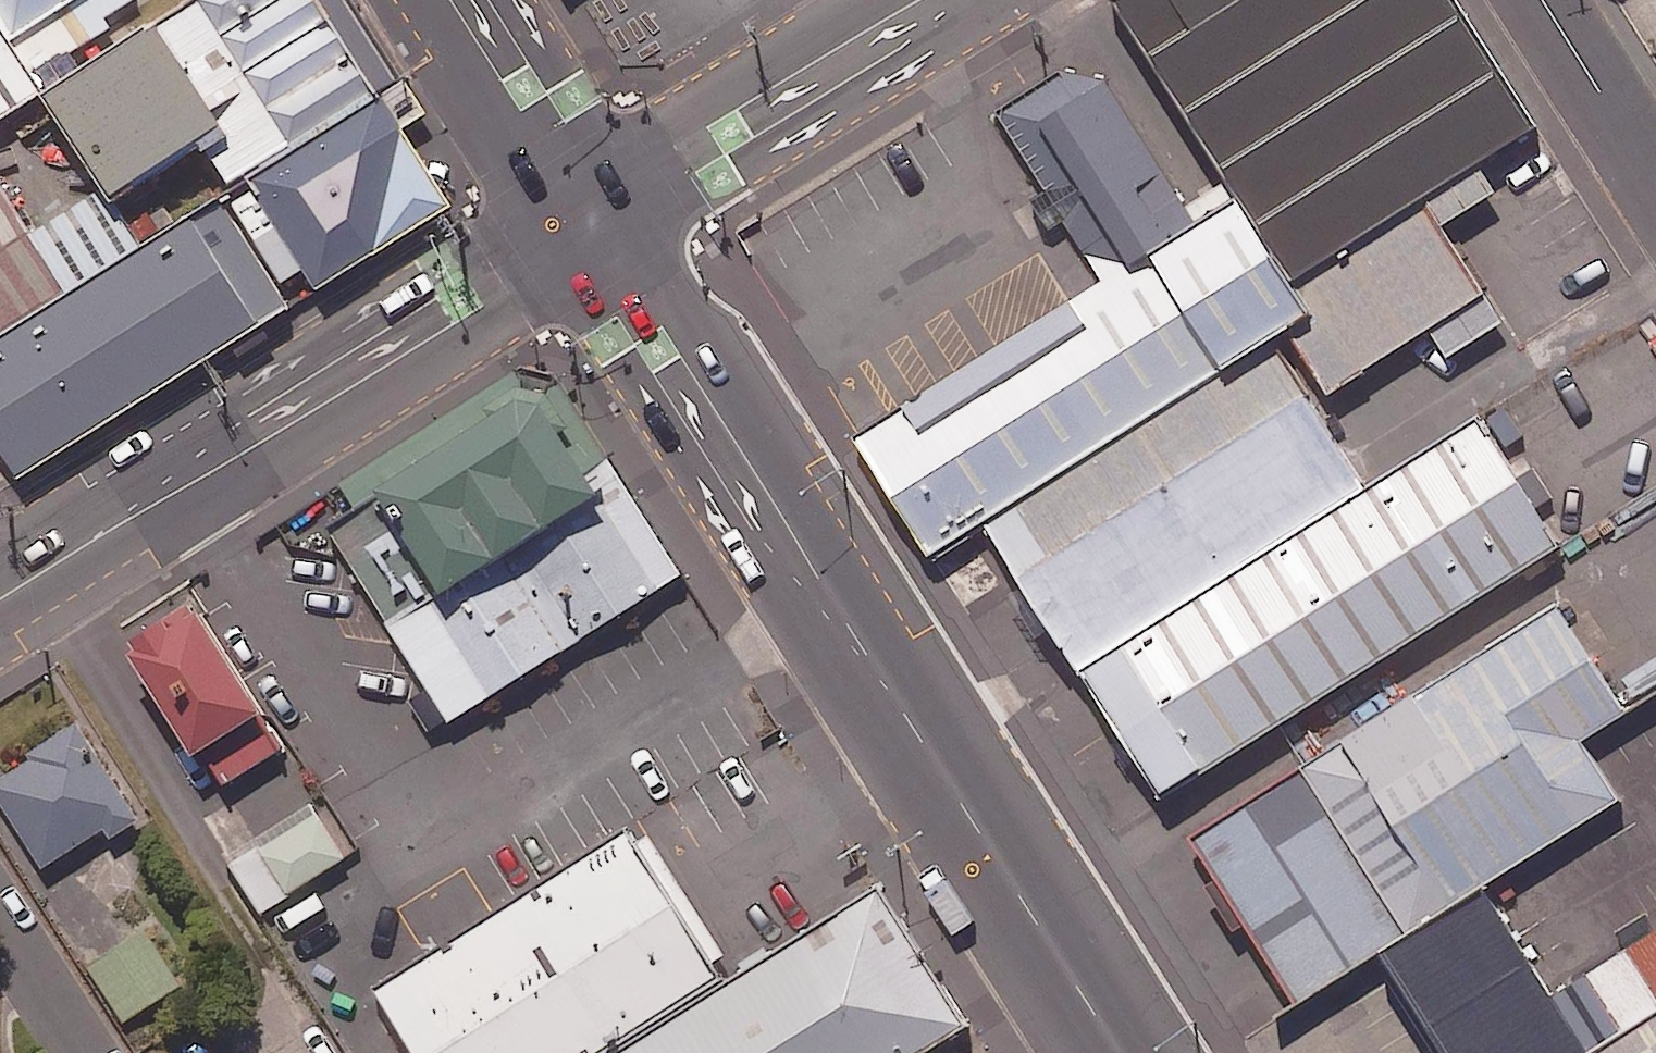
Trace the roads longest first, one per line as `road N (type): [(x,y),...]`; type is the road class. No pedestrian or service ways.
road 1 (secondary): [(596,223),(1120,1052)]
road 2 (tertiary): [(596,223),(451,326),(0,598)]
road 3 (tertiary): [(596,223),(696,145),(707,128),(921,0)]
road 4 (secondary): [(453,0),(596,223)]
road 5 (unclassified): [(1655,178),(1544,0)]

